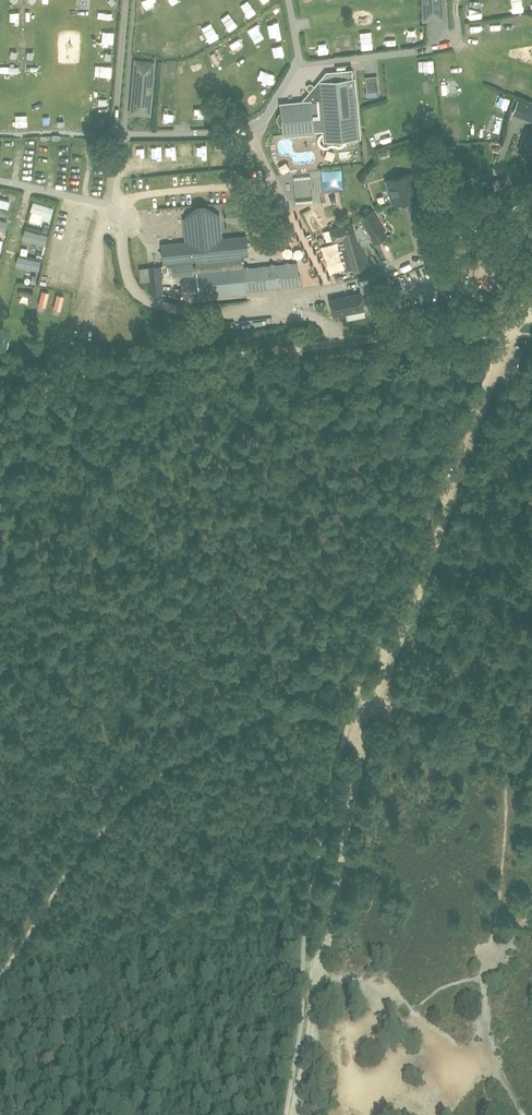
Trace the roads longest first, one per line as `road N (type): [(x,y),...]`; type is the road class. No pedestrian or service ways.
road 1 (track): [(295,1114),(357,759),(516,321)]
road 2 (track): [(0,372),(110,373),(516,321)]
road 3 (track): [(294,23),(310,23),(315,10),(409,2),(410,23),(320,37)]
road 4 (track): [(27,196),(0,313),(70,335)]
road 5 (track): [(531,698),(351,716)]
road 6 (track): [(26,132),(24,0)]
road 7 (track): [(427,49),(432,105),(368,128)]

